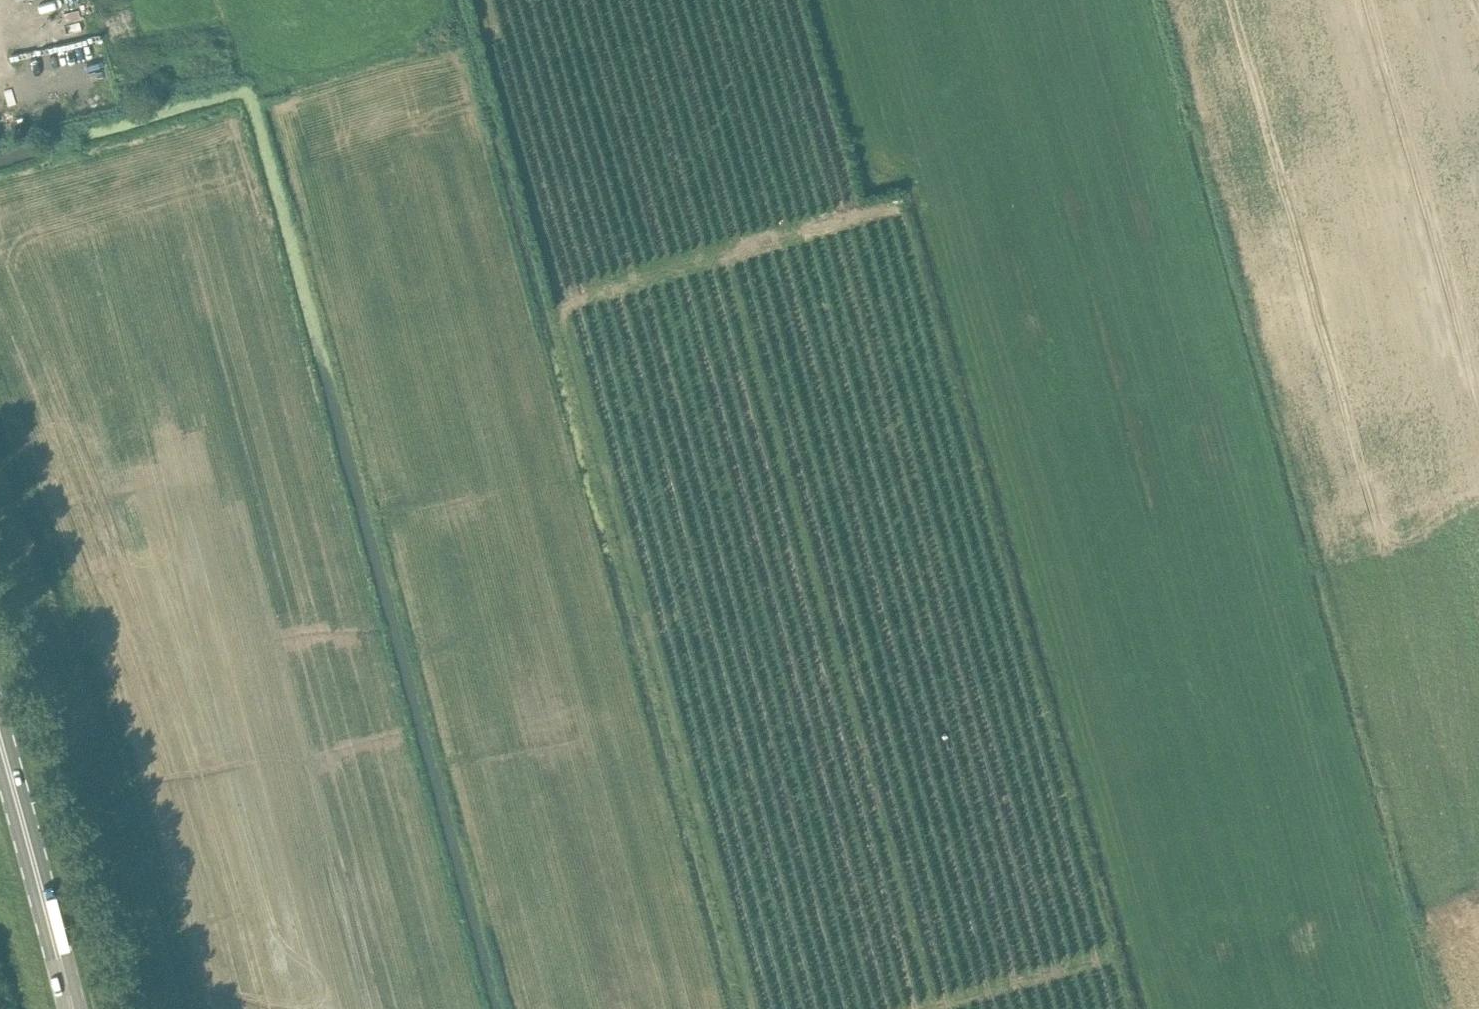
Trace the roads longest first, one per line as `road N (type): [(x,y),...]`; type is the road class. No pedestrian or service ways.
road 1 (primary): [(69,1008),(0,739)]

